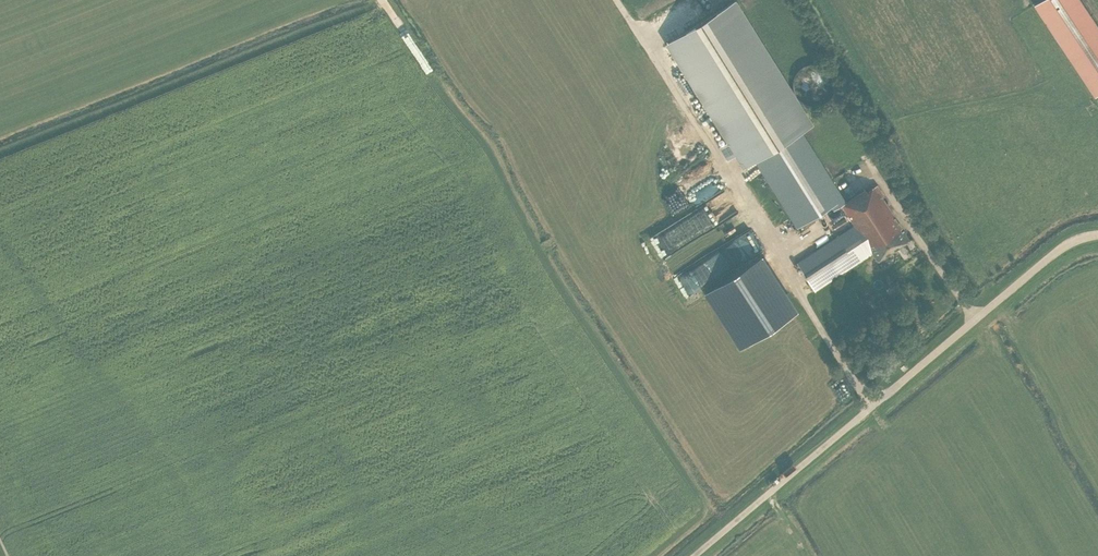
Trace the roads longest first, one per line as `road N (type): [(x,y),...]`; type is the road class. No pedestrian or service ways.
road 1 (unclassified): [(691,555),(1052,254),(1097,234)]
road 2 (track): [(870,405),(615,0)]

